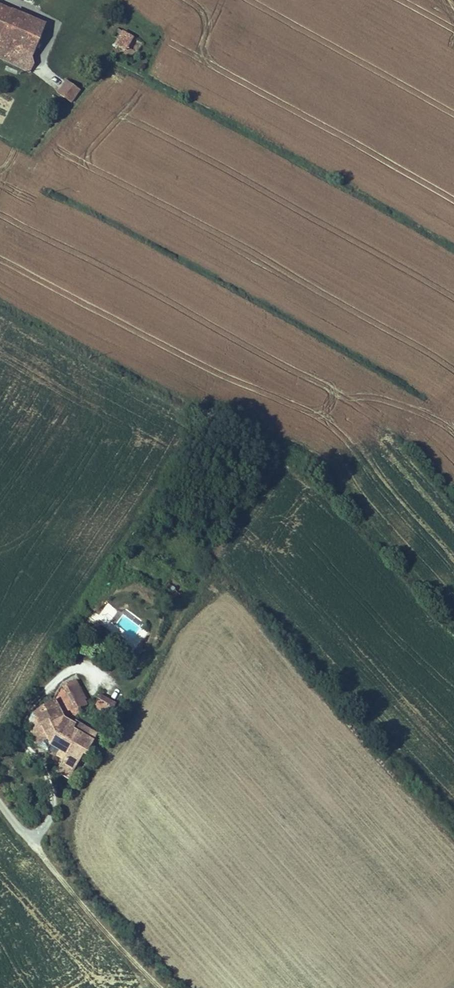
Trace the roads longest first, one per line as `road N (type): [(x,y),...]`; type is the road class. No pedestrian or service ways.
road 1 (track): [(161,987),(0,804)]

